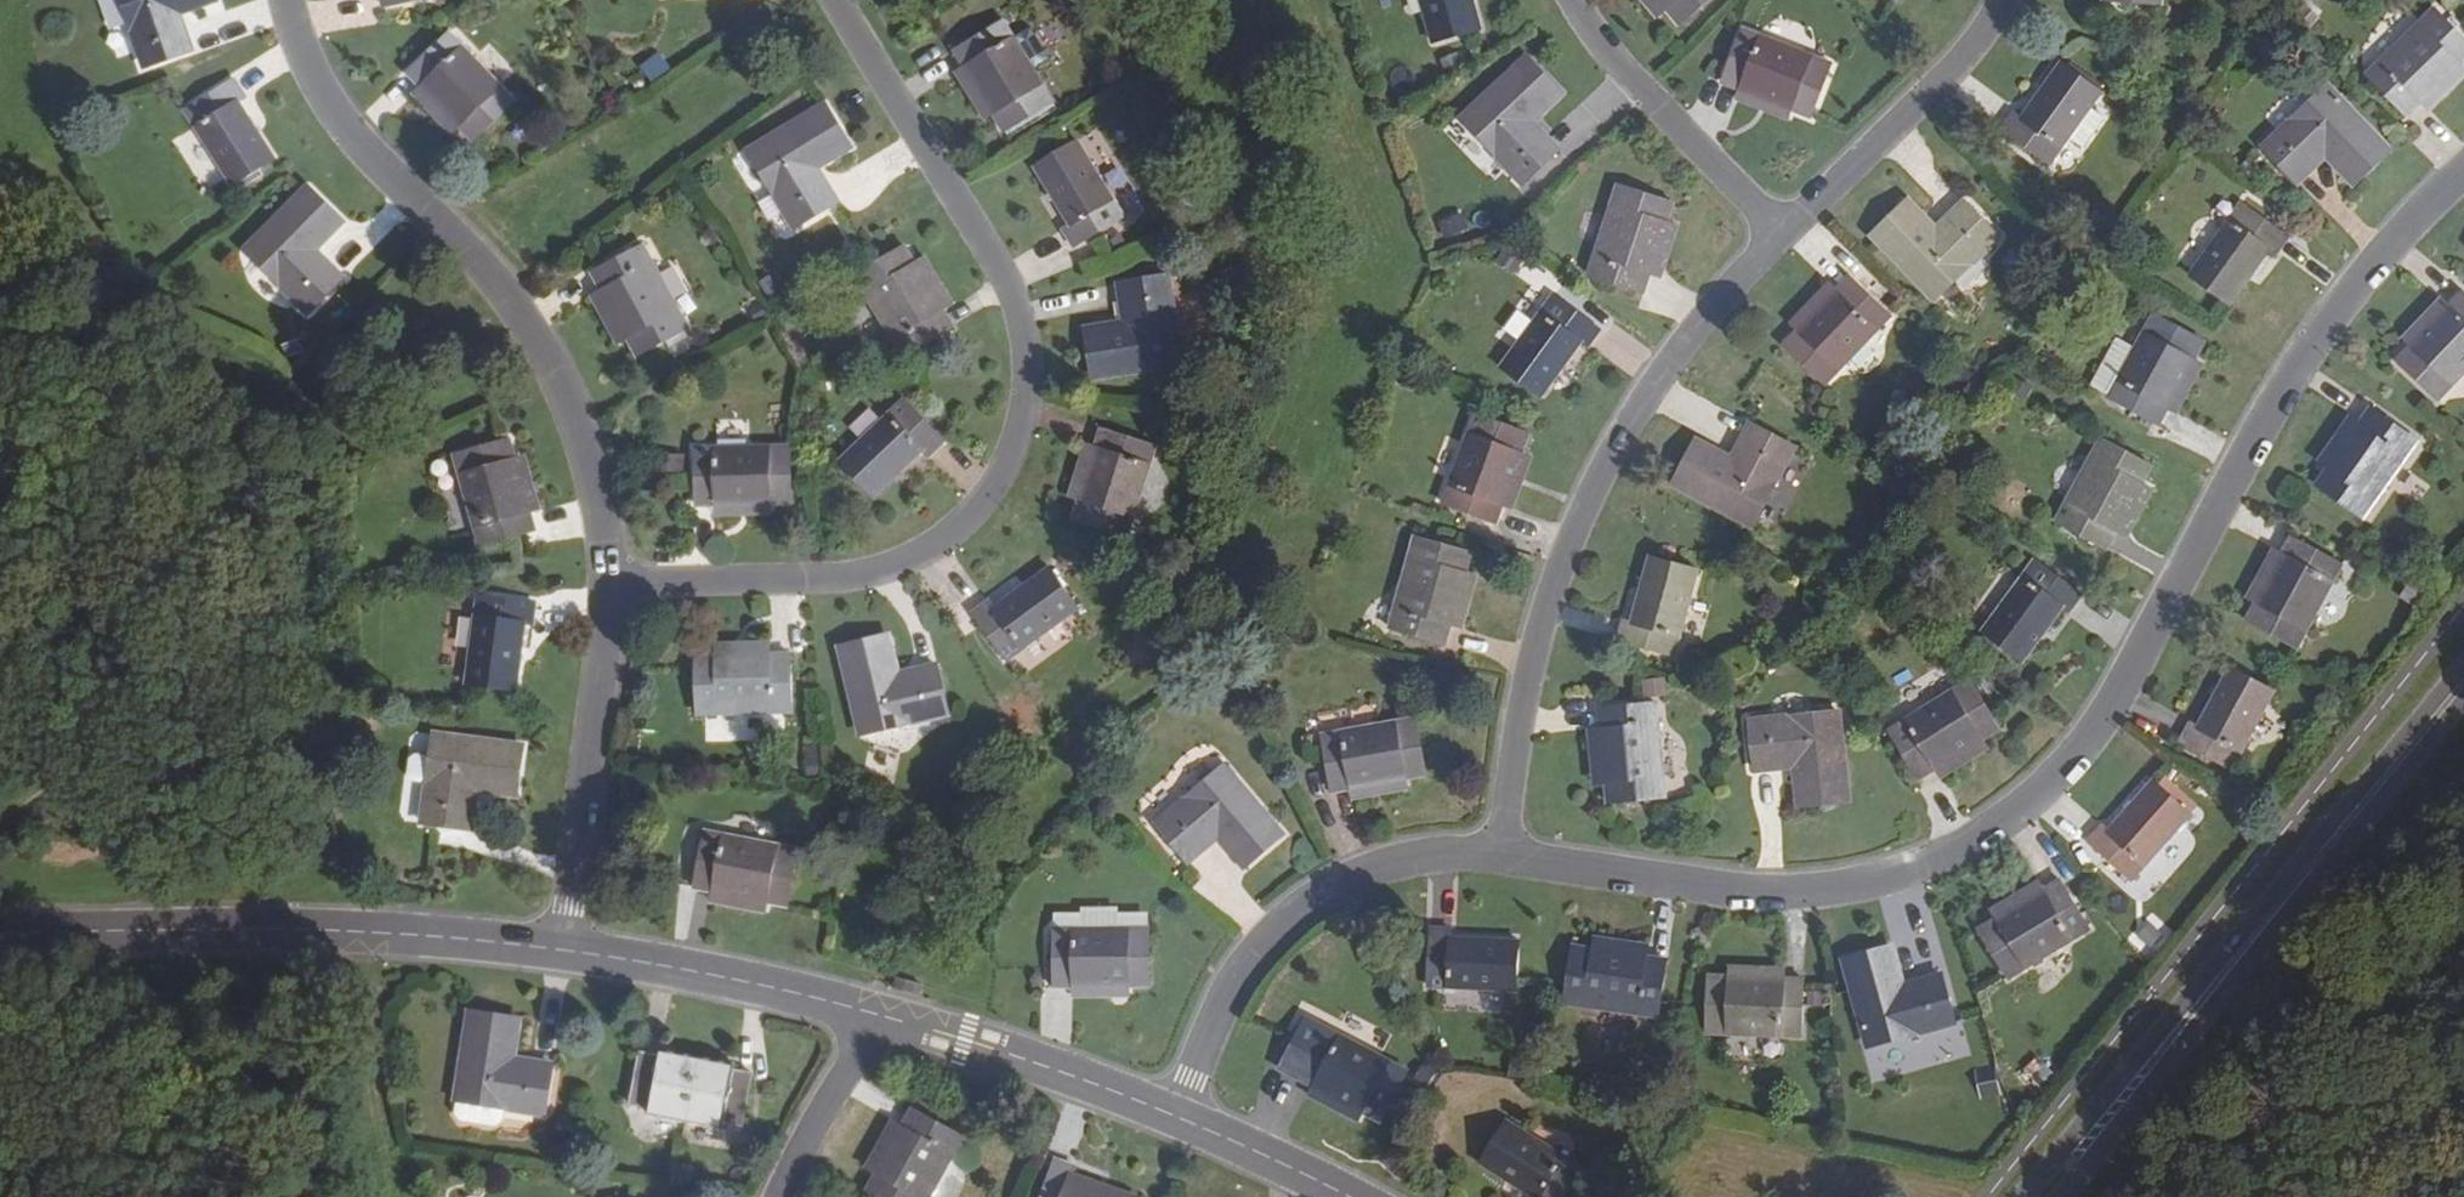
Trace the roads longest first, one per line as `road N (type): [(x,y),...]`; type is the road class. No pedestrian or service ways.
road 1 (unclassified): [(2463,172),(2331,310),(2139,662),(2077,757),(2005,822),(1946,860),(1883,882),(1784,899),(1496,858)]
road 2 (unclassified): [(601,588),(862,577),(918,559),(964,513),(1004,450),(1021,368),(1011,300),(824,0)]
road 3 (unclassified): [(601,588),(575,424),(522,332),(438,236),(339,144),(282,0)]
road 4 (unclassified): [(1782,250),(1651,421),(1578,558),(1496,858)]
road 5 (tertiary): [(2463,687),(2096,1132)]
road 6 (residential): [(0,942),(275,934),(553,952)]
road 7 (track): [(438,236),(356,334),(263,401),(0,408)]
road 8 (unclassified): [(1496,858),(1425,862),(1331,885),(1277,926),(1211,1000),(1168,1111)]
road 9 (unclassified): [(553,952),(604,771),(601,588)]
road 10 (unclassified): [(2026,0),(1955,94),(1782,250)]
road 11 (unclassified): [(1566,0),(1626,93),(1782,250)]
road 12 (residential): [(553,952),(869,1022)]
road 13 (residential): [(869,1022),(1168,1111)]
road 14 (unclassified): [(869,1022),(773,1196)]
road 15 (residential): [(1168,1111),(1338,1196)]

